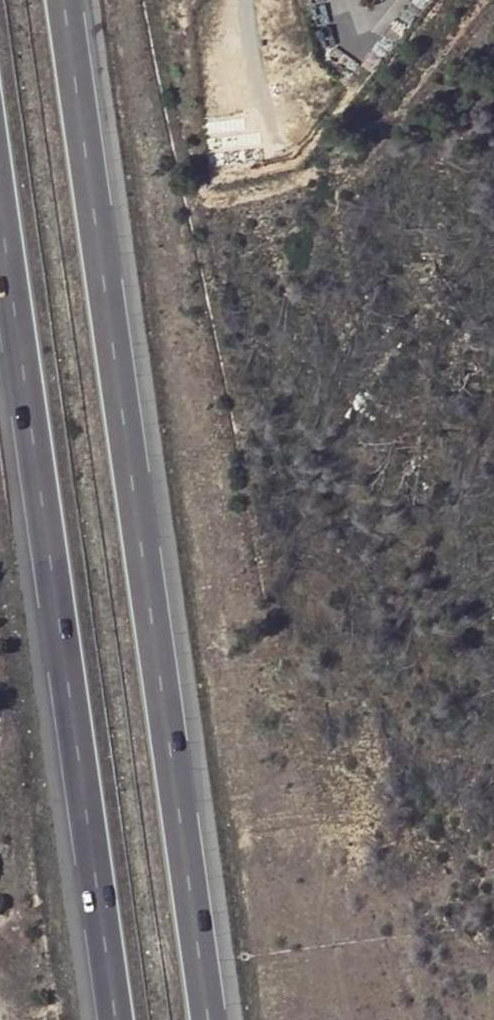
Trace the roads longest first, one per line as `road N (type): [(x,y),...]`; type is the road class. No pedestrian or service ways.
road 1 (motorway): [(206,1019),(63,0)]
road 2 (motorway): [(0,240),(114,1019)]

